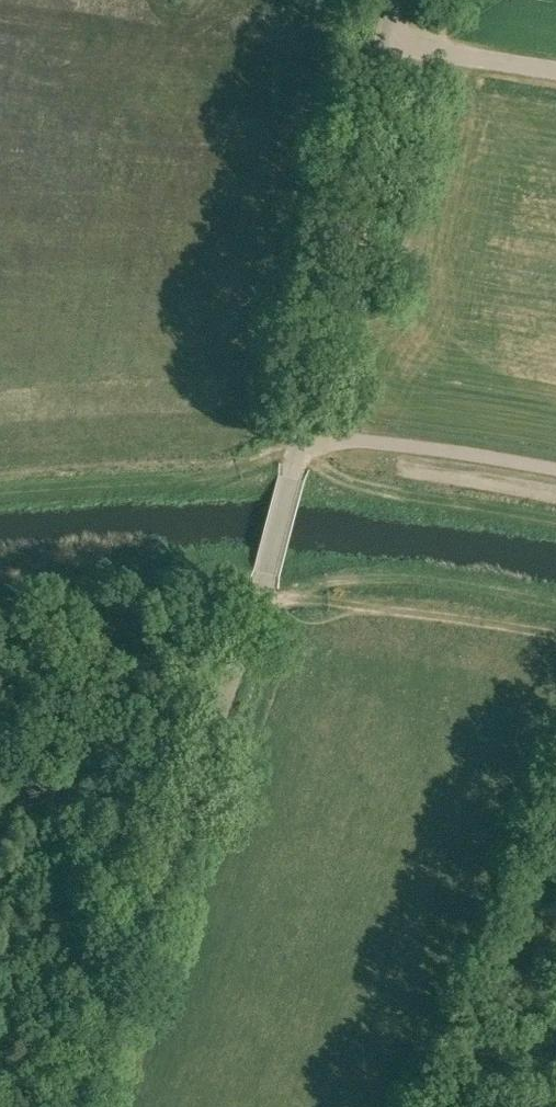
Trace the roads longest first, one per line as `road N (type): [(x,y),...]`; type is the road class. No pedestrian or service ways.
road 1 (unclassified): [(77,1106),(266,584),(388,0)]
road 2 (track): [(0,492),(293,469)]
road 3 (track): [(555,591),(354,565),(266,584)]
road 4 (track): [(266,584),(555,627)]
road 5 (track): [(297,450),(330,474),(388,496),(555,525)]
road 6 (track): [(0,612),(183,594),(261,602)]

